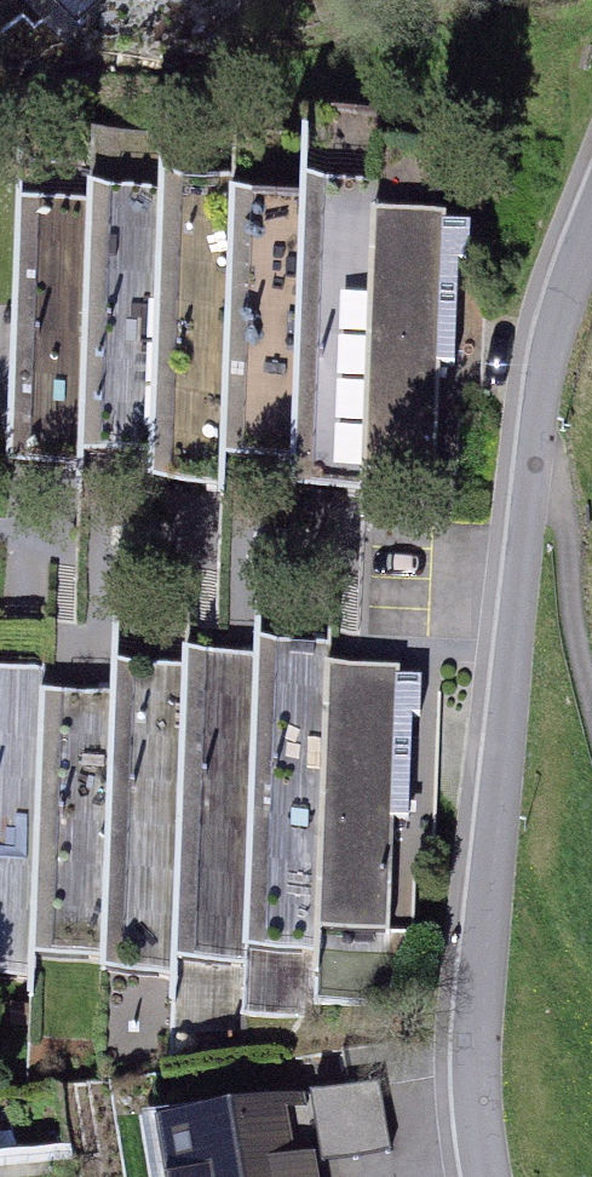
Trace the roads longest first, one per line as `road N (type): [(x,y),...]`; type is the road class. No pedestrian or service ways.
road 1 (residential): [(591,231),(552,343),(515,592),(481,986),(475,1123),(487,1176)]
road 2 (track): [(538,438),(561,493),(591,697)]

